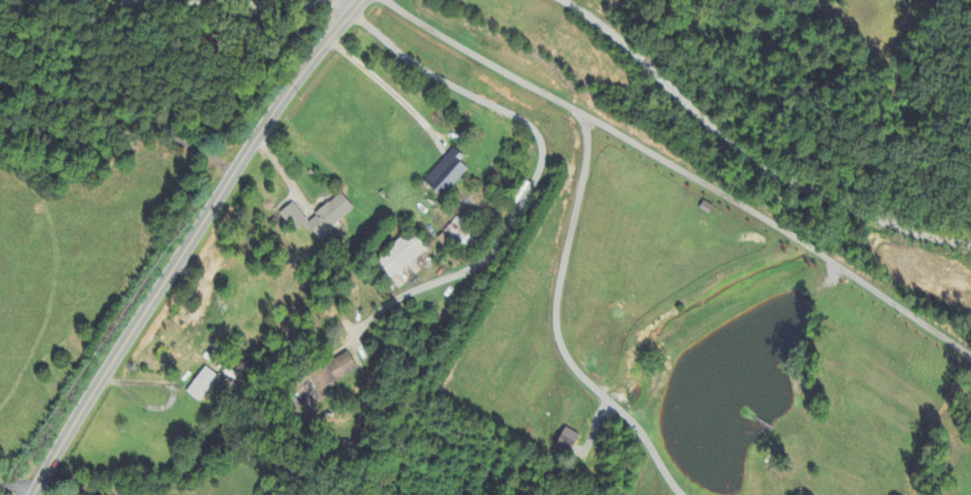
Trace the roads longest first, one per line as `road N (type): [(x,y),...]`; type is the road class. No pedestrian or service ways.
road 1 (tertiary): [(21,494),(281,102),(364,0)]
road 2 (residential): [(577,0),(651,55),(744,146),(897,218),(970,233)]
road 3 (residential): [(364,0),(256,4),(39,31),(0,28)]

